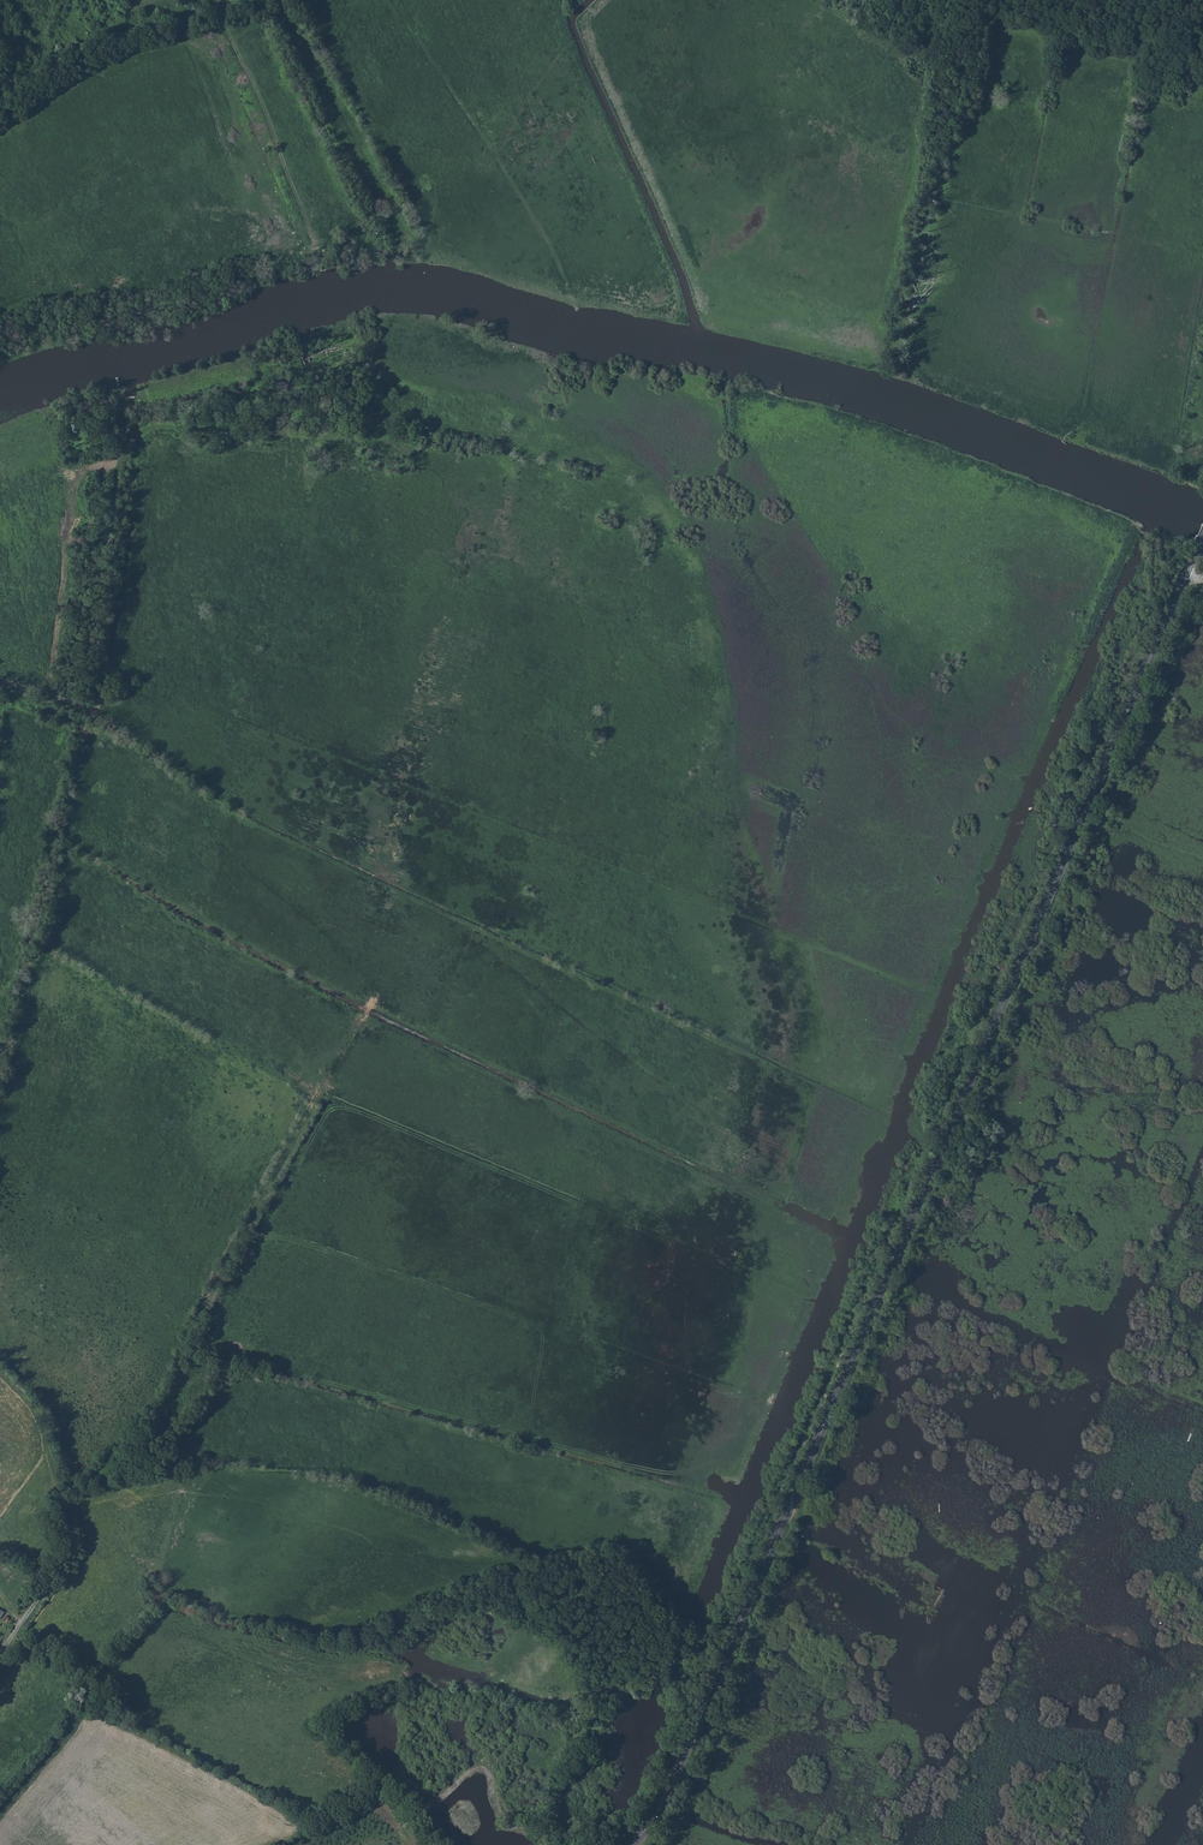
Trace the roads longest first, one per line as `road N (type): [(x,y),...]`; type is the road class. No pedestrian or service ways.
road 1 (tertiary): [(629,1844),(676,1773),(1202,535)]
road 2 (track): [(0,94),(72,53),(231,0)]

